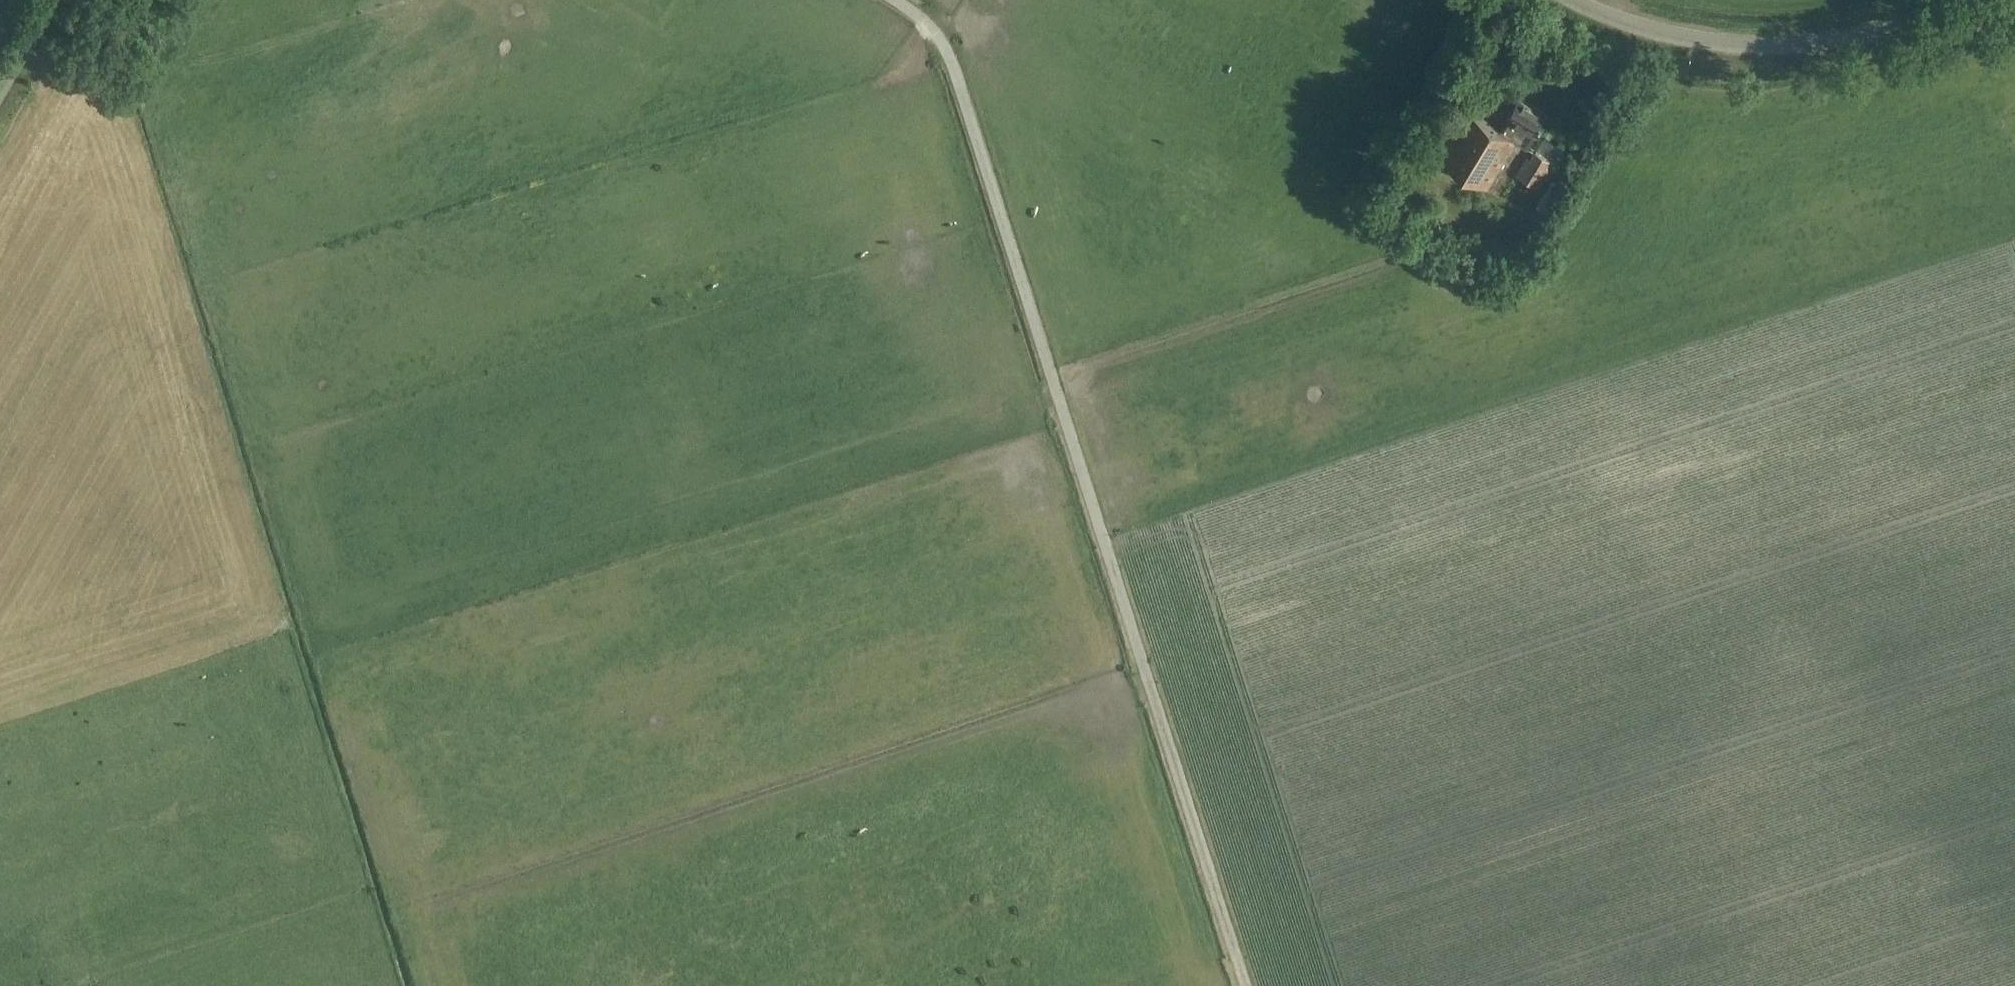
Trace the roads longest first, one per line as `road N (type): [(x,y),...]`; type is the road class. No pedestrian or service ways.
road 1 (track): [(892,0),(938,36),(1244,985)]
road 2 (tertiary): [(2014,4),(1816,45),(1692,40),(1574,0)]

